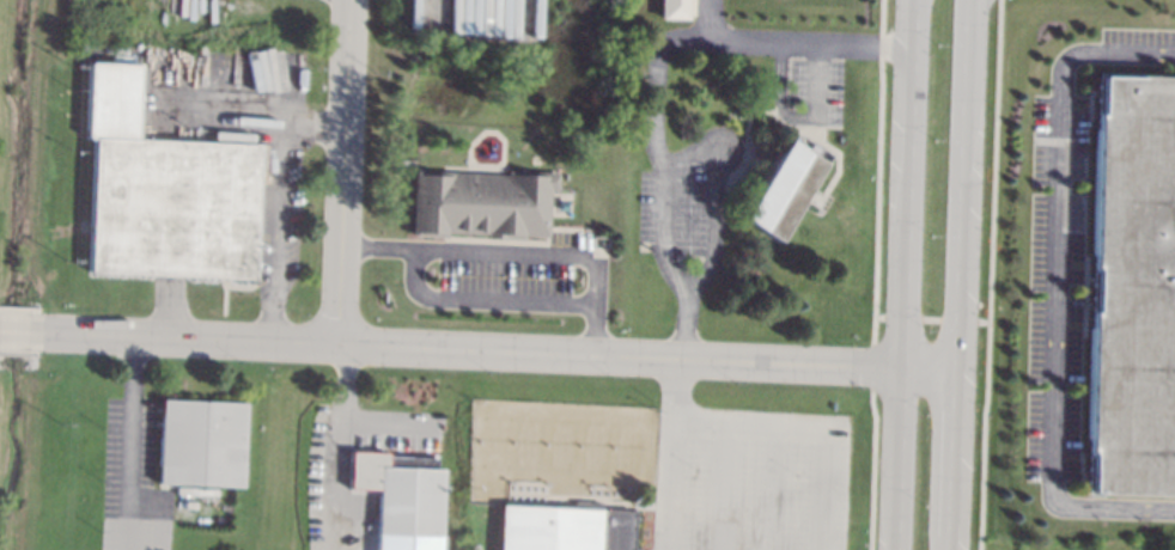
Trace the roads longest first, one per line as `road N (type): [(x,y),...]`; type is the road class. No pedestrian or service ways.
road 1 (tertiary): [(957,369),(0,330)]
road 2 (primary): [(914,0),(894,549)]
road 3 (primary): [(957,369),(970,0)]
road 4 (residential): [(339,343),(349,0)]
road 5 (primary): [(951,537),(957,369)]

